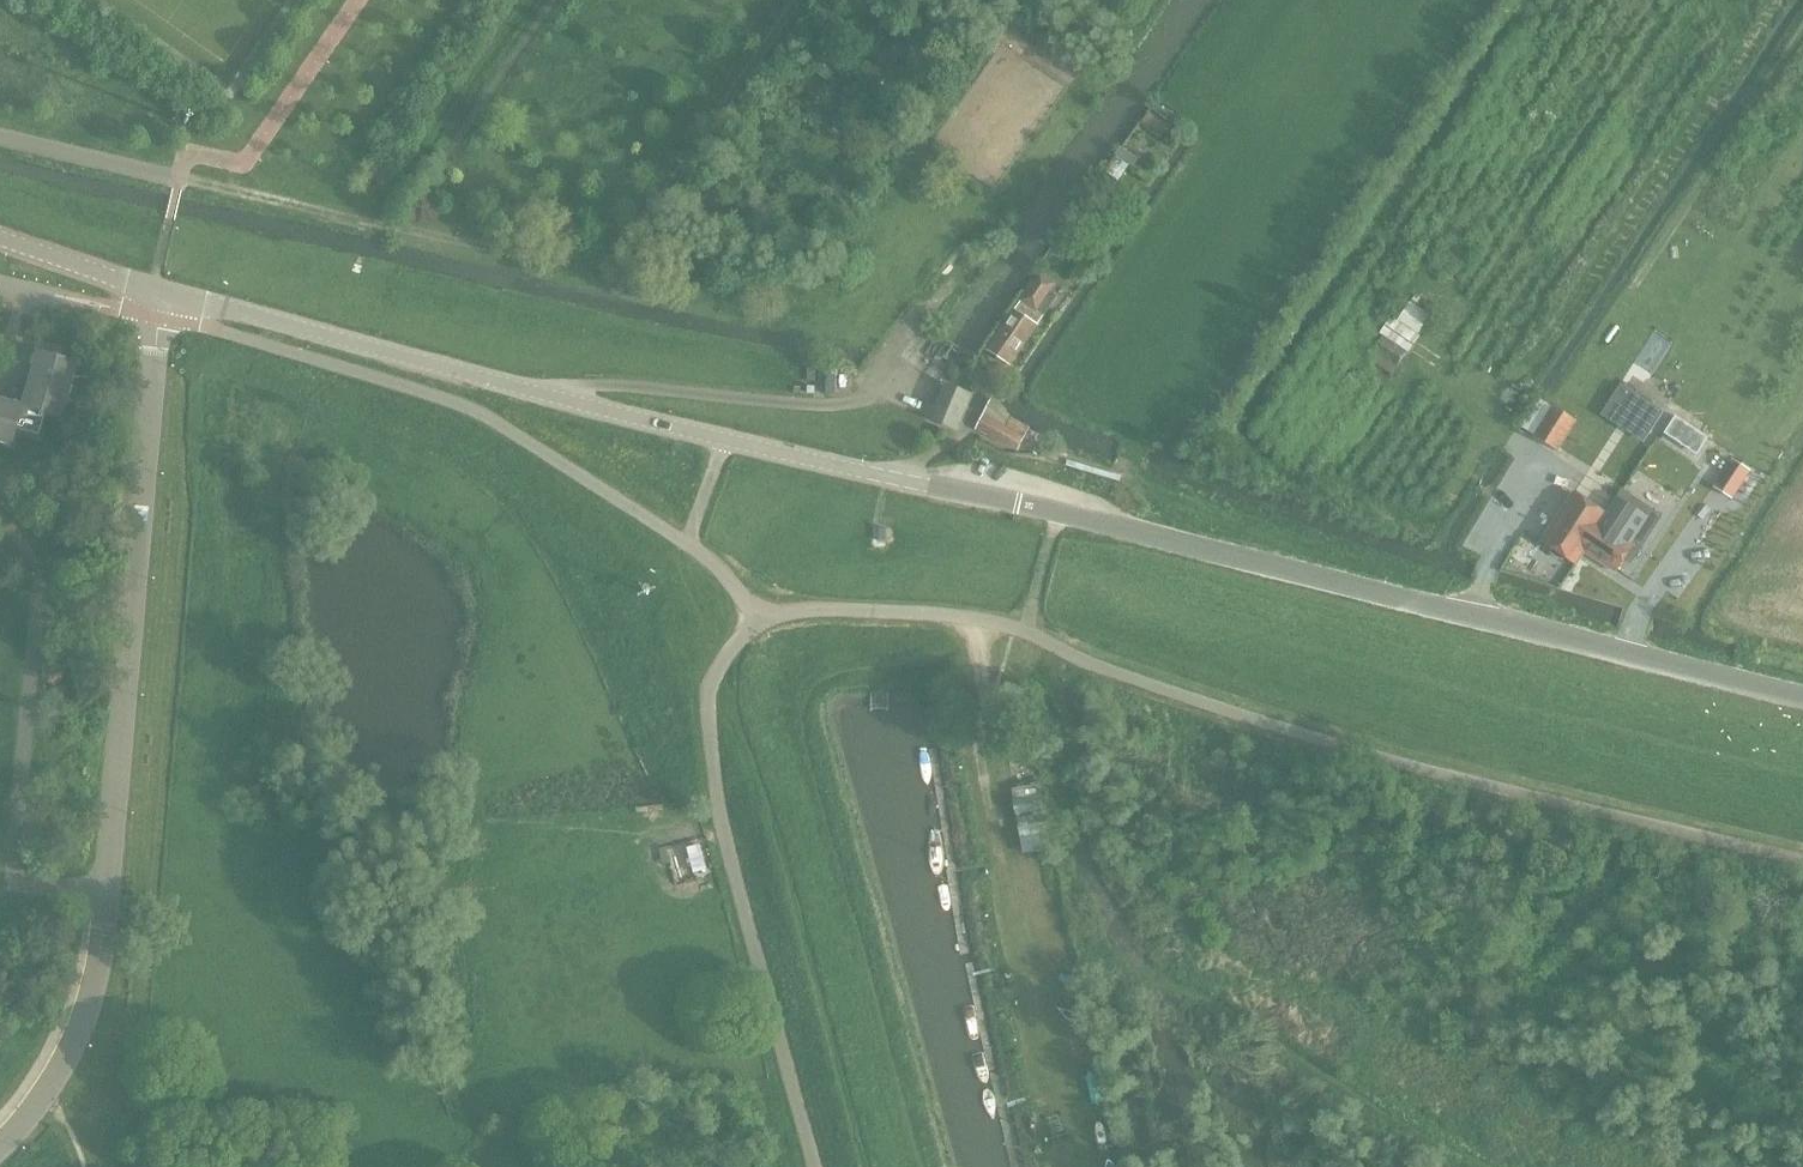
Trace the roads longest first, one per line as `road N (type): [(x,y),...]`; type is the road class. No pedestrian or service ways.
road 1 (unclassified): [(156,290),(724,439),(1802,695)]
road 2 (unclassified): [(156,290),(108,888)]
road 3 (unclassified): [(0,514),(34,556),(40,578),(17,867),(37,885),(108,888)]
road 4 (track): [(180,180),(518,255)]
road 5 (unclassified): [(108,888),(87,1014),(46,1094),(0,1147)]
road 6 (unclassified): [(156,290),(0,241)]

